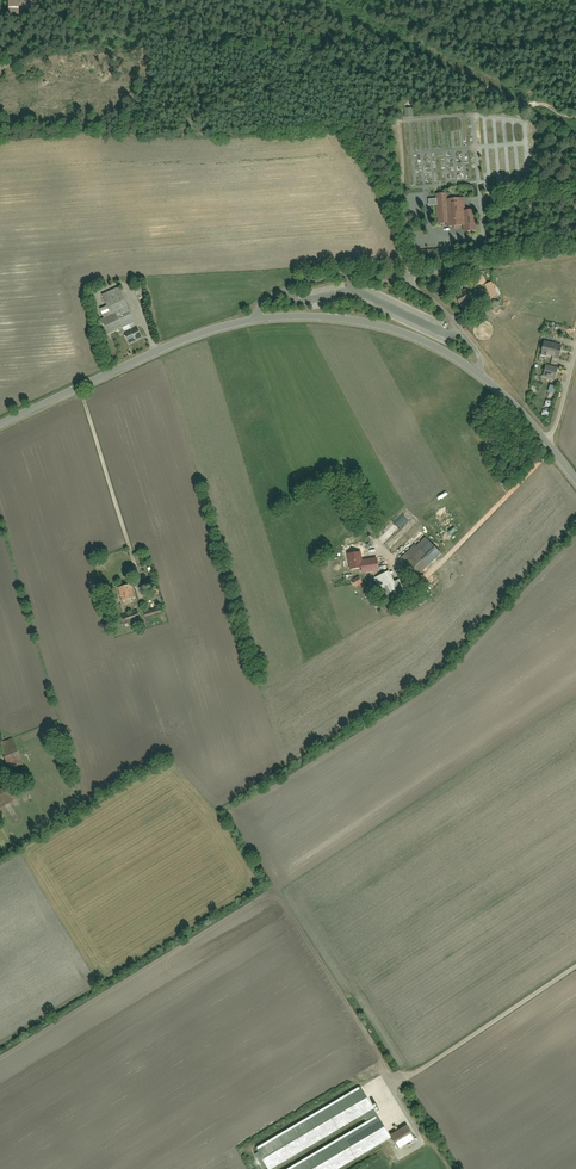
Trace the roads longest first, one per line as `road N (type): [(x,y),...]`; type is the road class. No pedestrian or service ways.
road 1 (tertiary): [(547,442),(476,373),(423,341),(333,318),(257,320)]
road 2 (tertiary): [(257,320),(187,339),(0,425)]
road 3 (track): [(79,388),(134,563)]
road 4 (residential): [(257,320),(267,298),(306,283),(351,274),(409,278)]
road 5 (unclassified): [(409,278),(575,251)]

